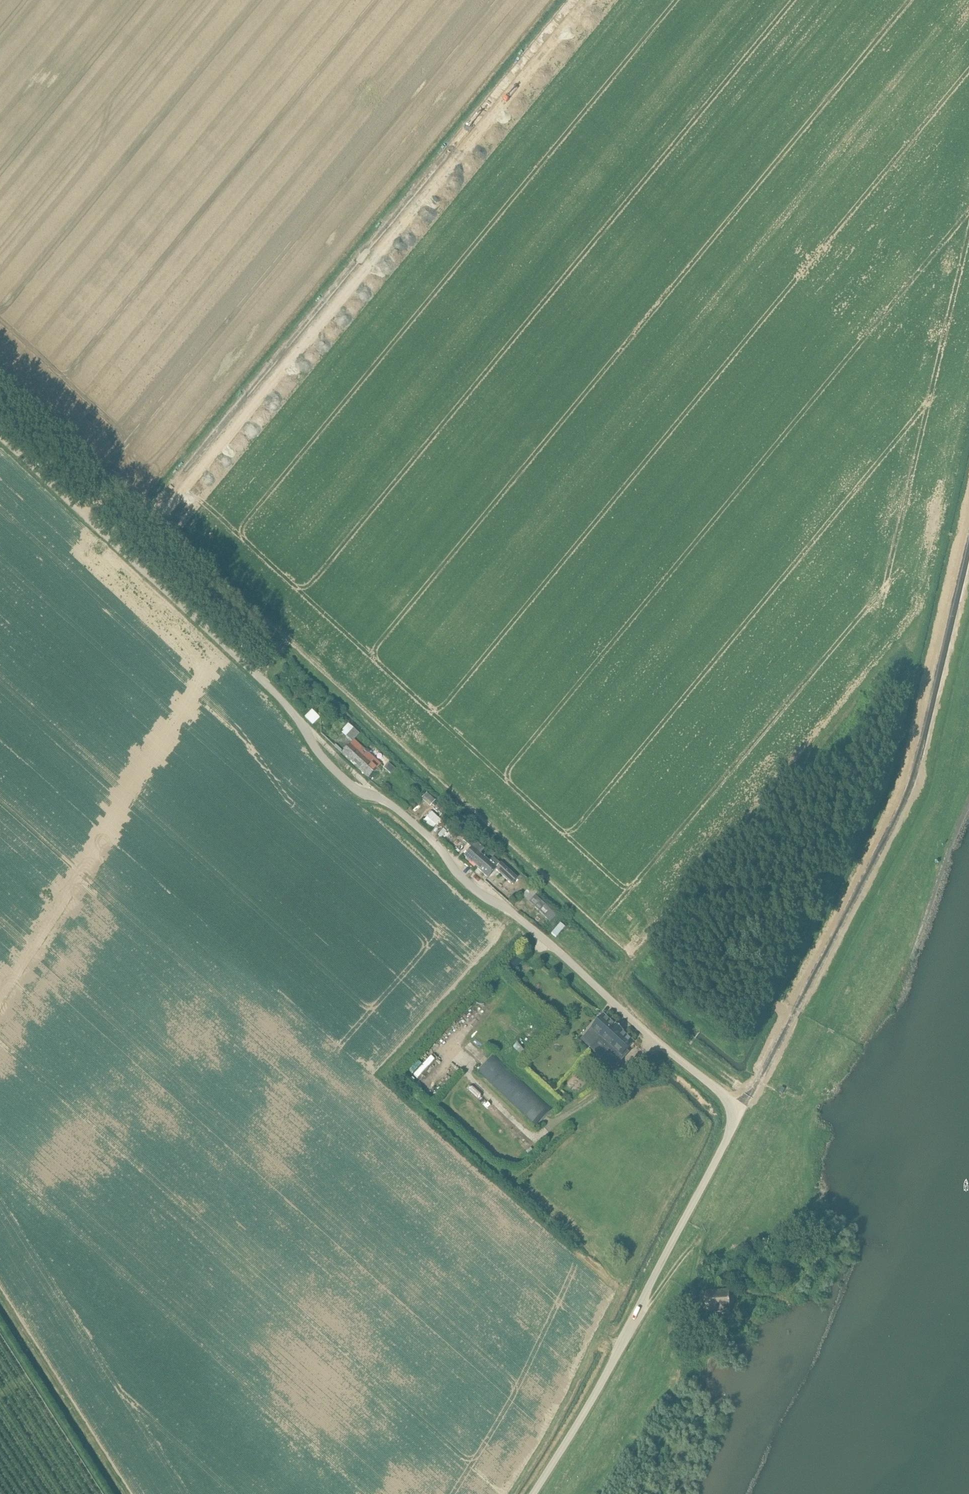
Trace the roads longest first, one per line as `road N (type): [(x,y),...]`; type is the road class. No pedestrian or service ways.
road 1 (unclassified): [(535,1493),(615,1362),(740,1111),(428,839),(384,803),(354,790),(261,680),(0,438)]
road 2 (track): [(740,1111),(910,790),(968,548)]

